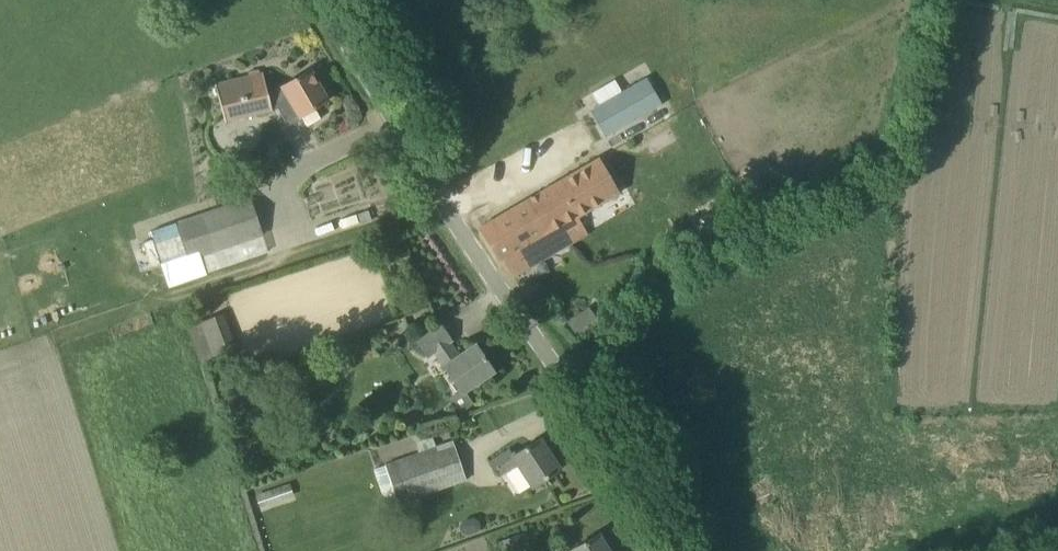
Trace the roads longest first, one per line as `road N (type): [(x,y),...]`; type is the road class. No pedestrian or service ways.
road 1 (unclassified): [(672,550),(320,0)]

